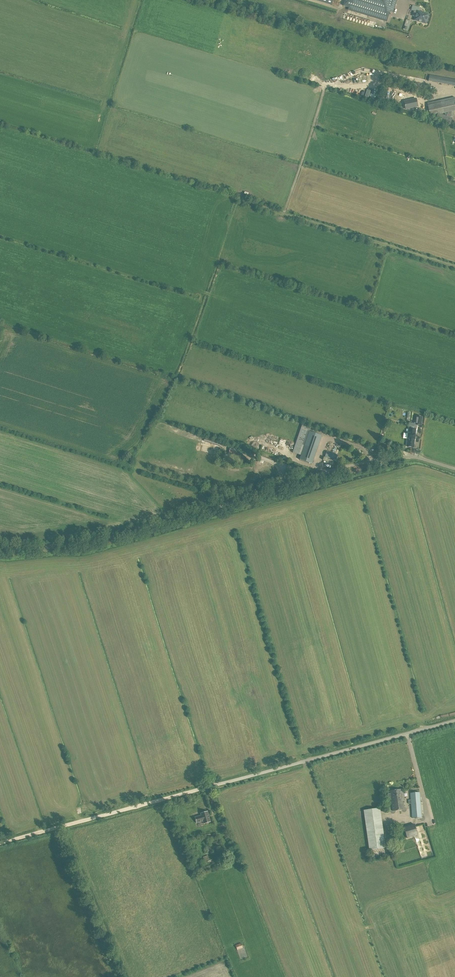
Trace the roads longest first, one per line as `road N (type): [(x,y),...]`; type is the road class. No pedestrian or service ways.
road 1 (unclassified): [(454,720),(0,843)]

